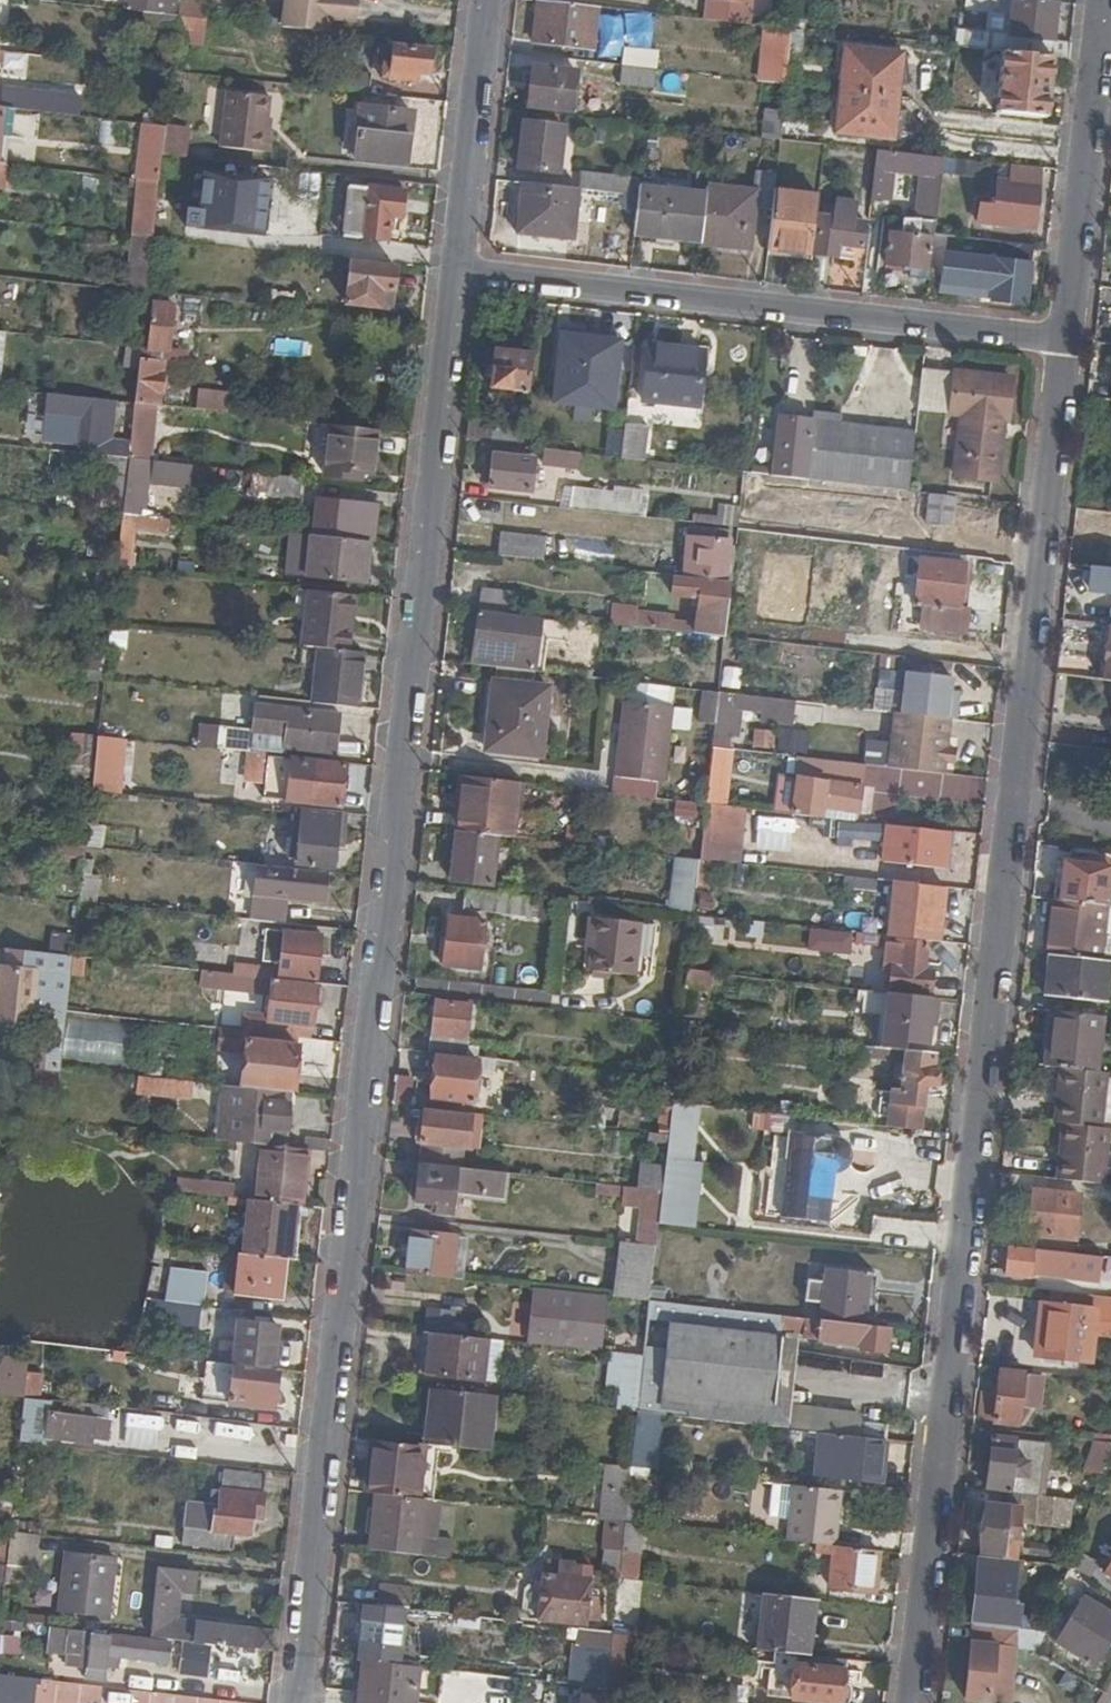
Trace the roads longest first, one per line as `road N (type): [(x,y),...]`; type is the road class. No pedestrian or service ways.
road 1 (residential): [(472,293),(301,1702)]
road 2 (residential): [(907,1702),(1075,370)]
road 3 (residential): [(472,293),(1075,370)]
road 4 (residential): [(1075,370),(1110,24)]
road 5 (residential): [(497,0),(472,293)]

